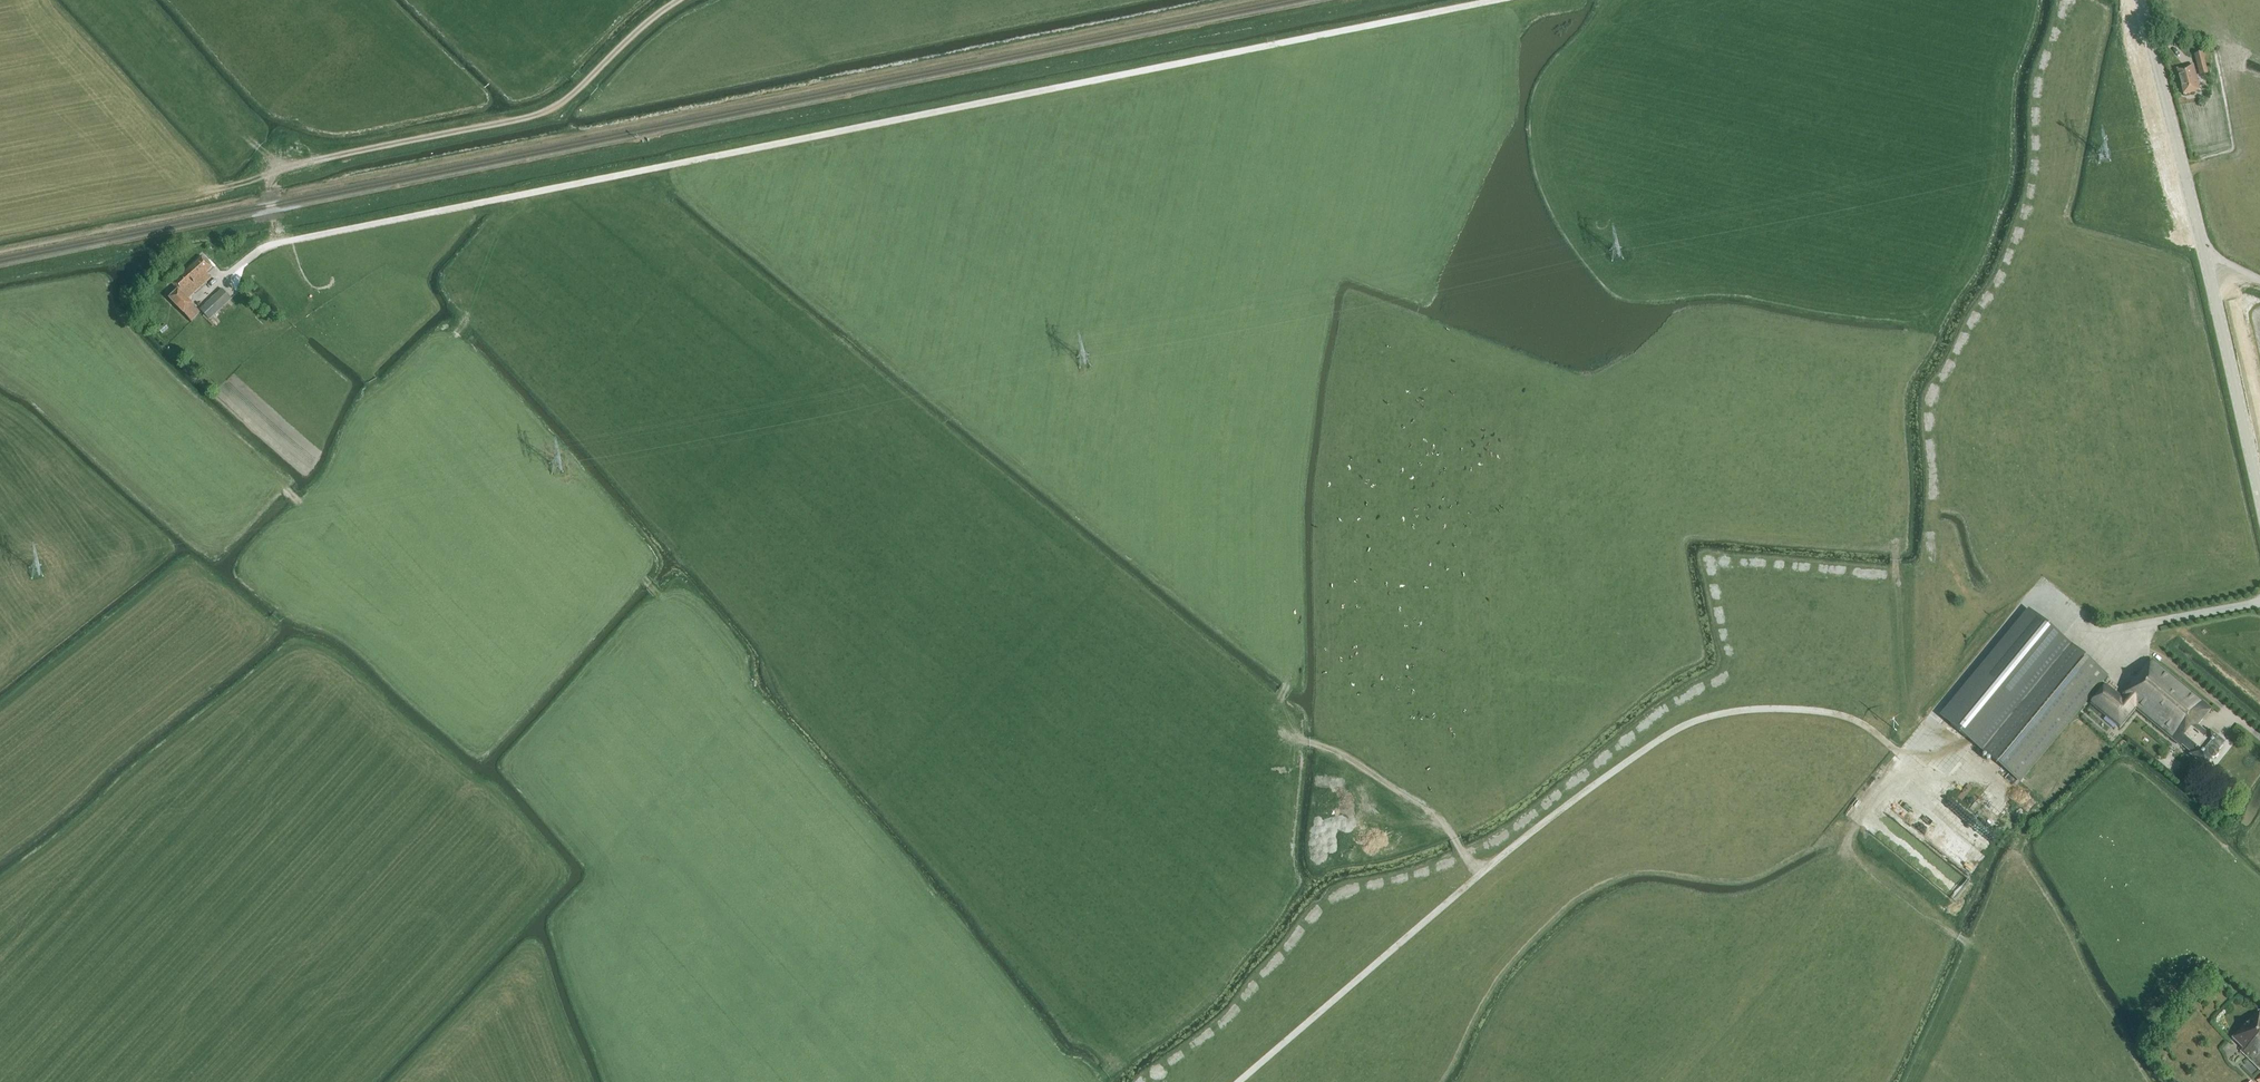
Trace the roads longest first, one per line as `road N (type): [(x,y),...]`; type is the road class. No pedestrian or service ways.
road 1 (track): [(1903,756),(1841,713),(1756,708),(1682,727),(1502,856),(1239,1081)]
road 2 (tertiary): [(2259,497),(2139,0)]
road 3 (track): [(227,188),(286,166),(552,108),(679,0)]
road 4 (track): [(1482,873),(1448,825),(1333,750),(1280,730),(1274,712),(1286,684)]

